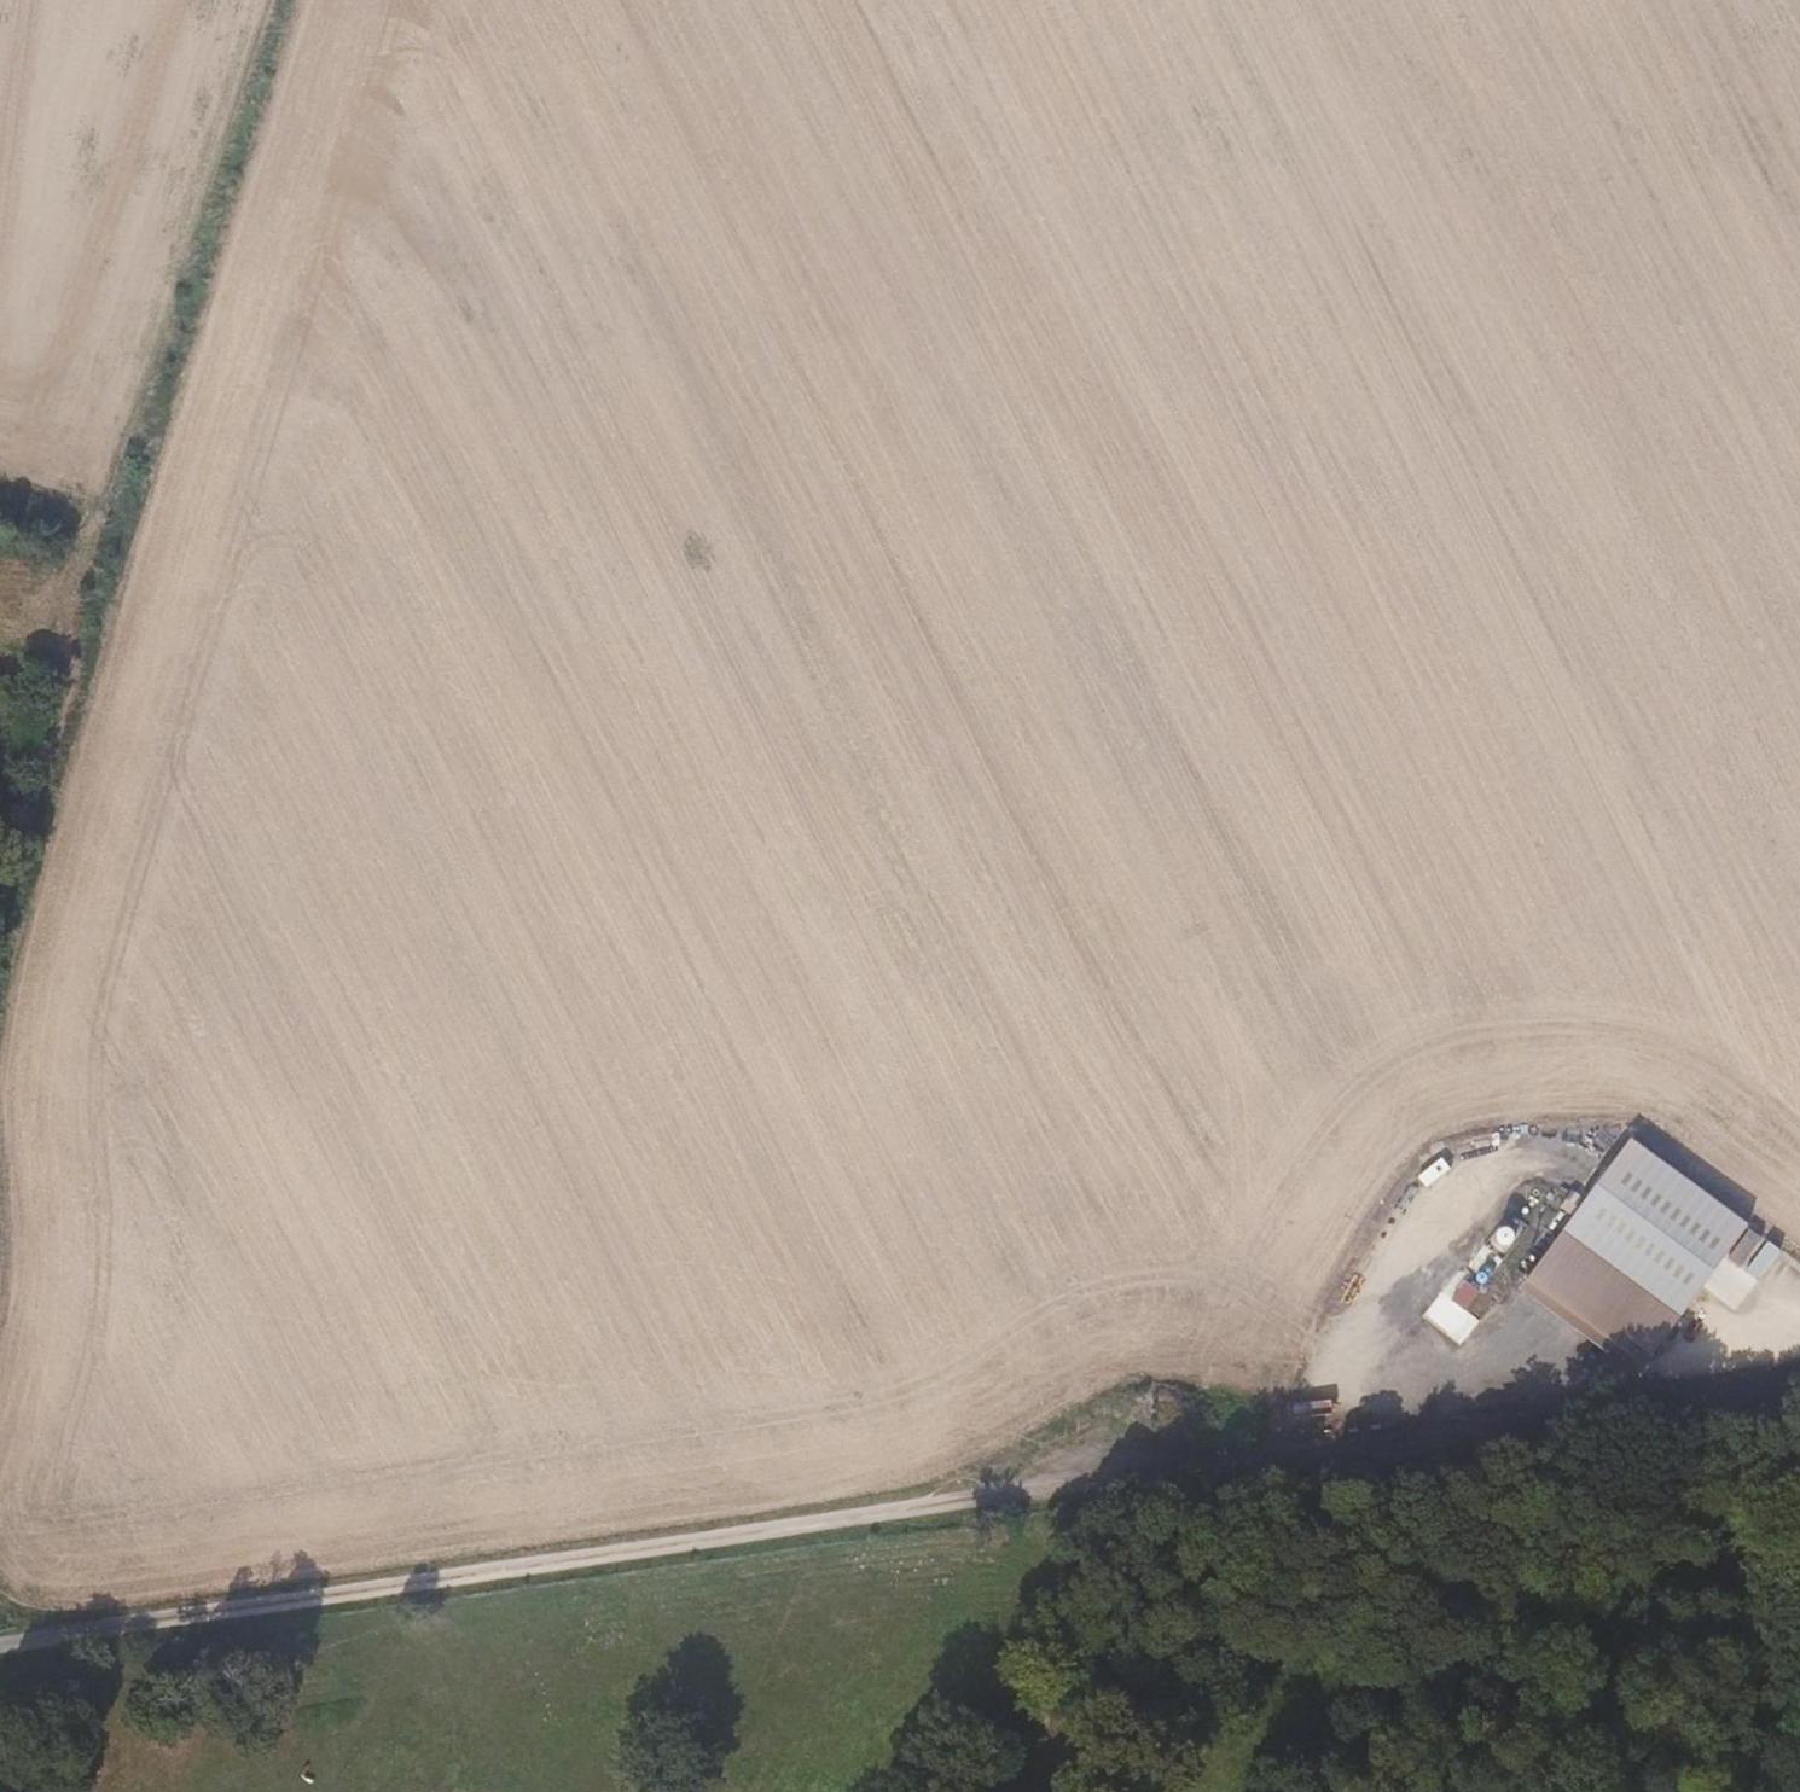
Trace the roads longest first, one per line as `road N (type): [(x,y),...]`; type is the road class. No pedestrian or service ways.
road 1 (track): [(0,1638),(1799,1360)]
road 2 (track): [(0,937),(294,0)]

